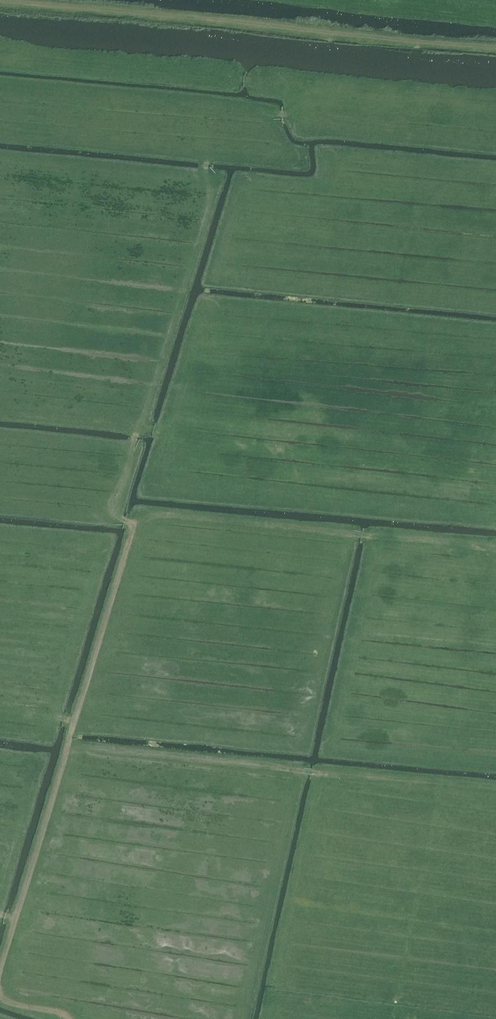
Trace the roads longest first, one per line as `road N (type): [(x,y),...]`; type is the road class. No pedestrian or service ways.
road 1 (track): [(0,413),(137,427),(113,515),(134,524),(0,981)]

